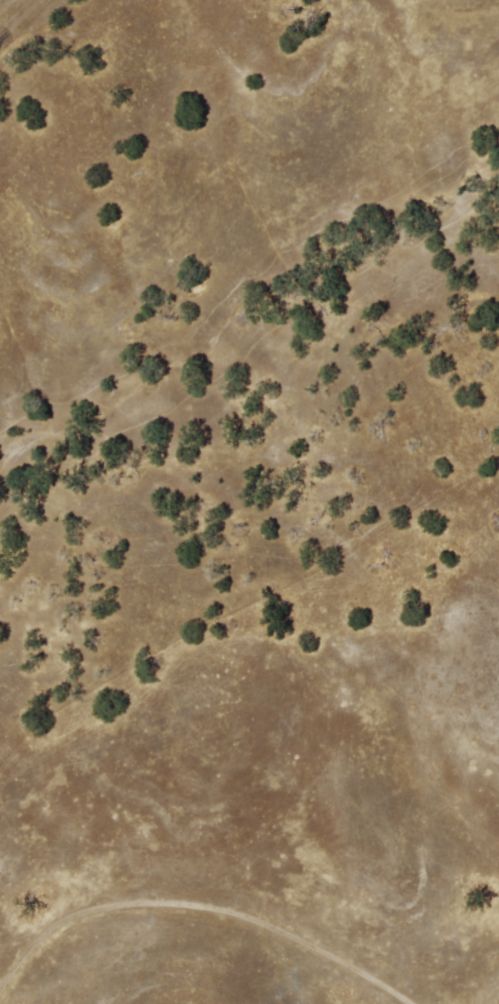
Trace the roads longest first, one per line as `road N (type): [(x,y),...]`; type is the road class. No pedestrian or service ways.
road 1 (track): [(407,1003),(375,979),(234,913),(131,902),(82,912),(32,947),(0,993)]

